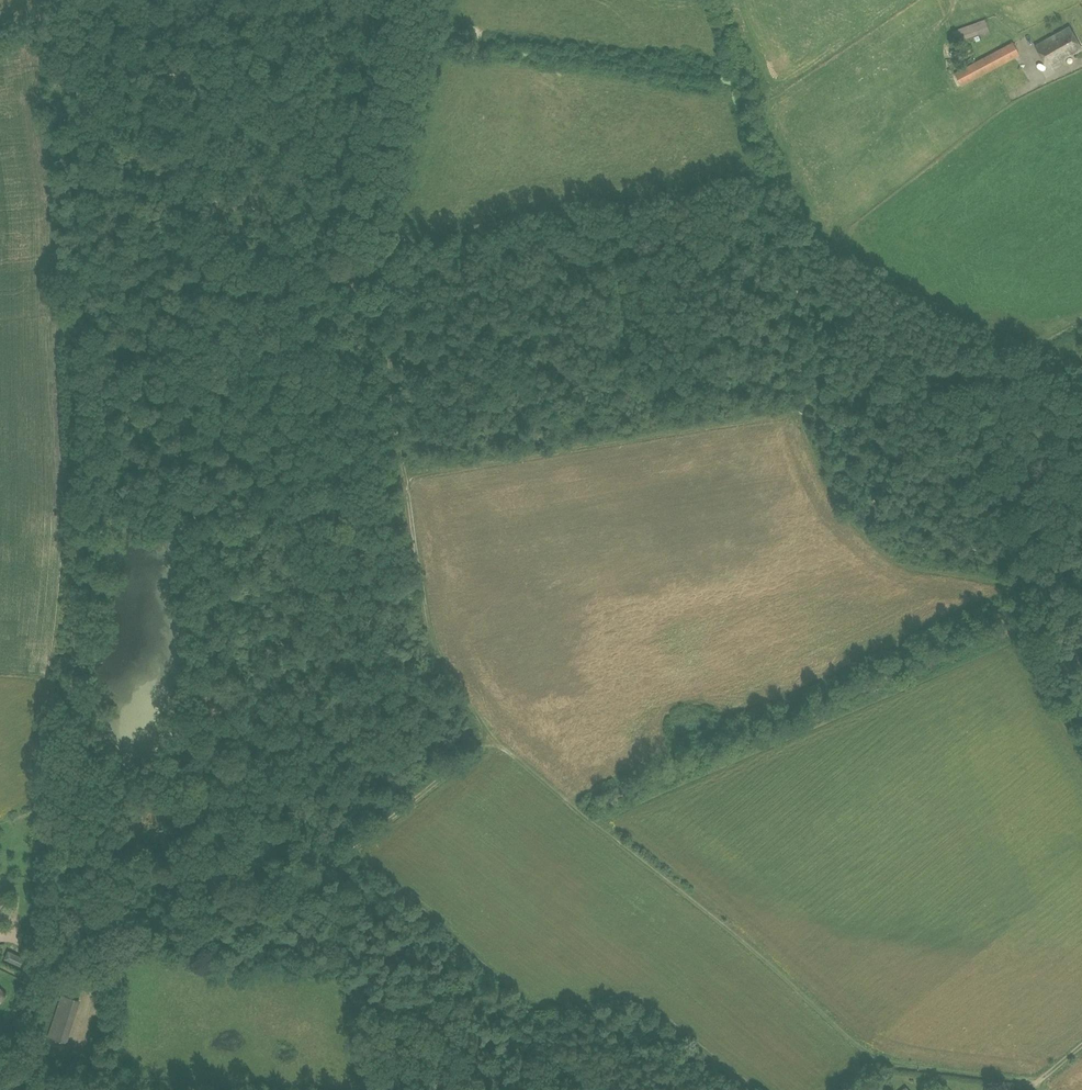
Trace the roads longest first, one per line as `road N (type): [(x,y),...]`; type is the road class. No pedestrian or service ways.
road 1 (track): [(426,0),(375,224),(393,440),(405,476)]
road 2 (track): [(405,476),(435,656),(462,705),(494,738)]

